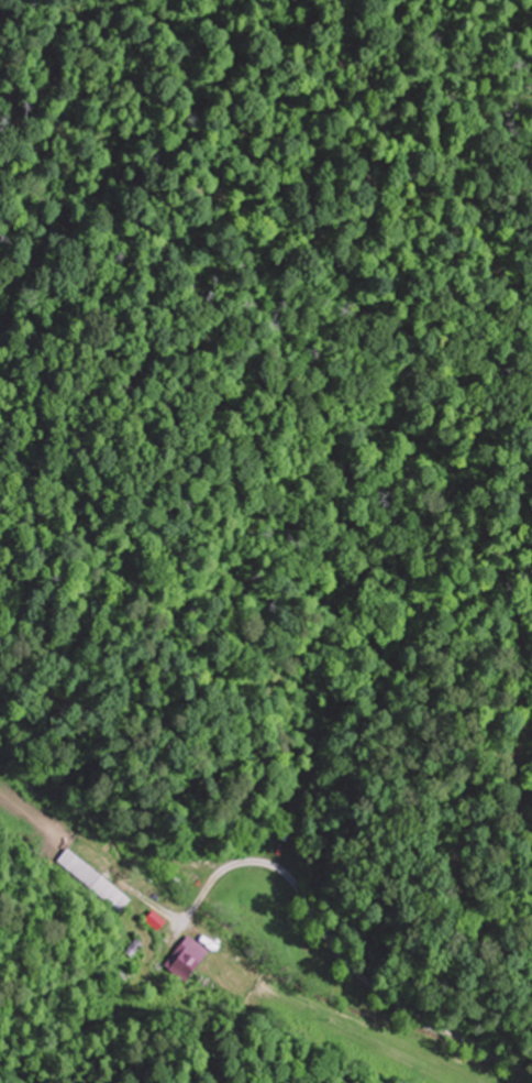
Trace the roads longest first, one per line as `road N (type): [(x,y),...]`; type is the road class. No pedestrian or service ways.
road 1 (residential): [(531,1036),(356,884),(40,668),(0,628)]

